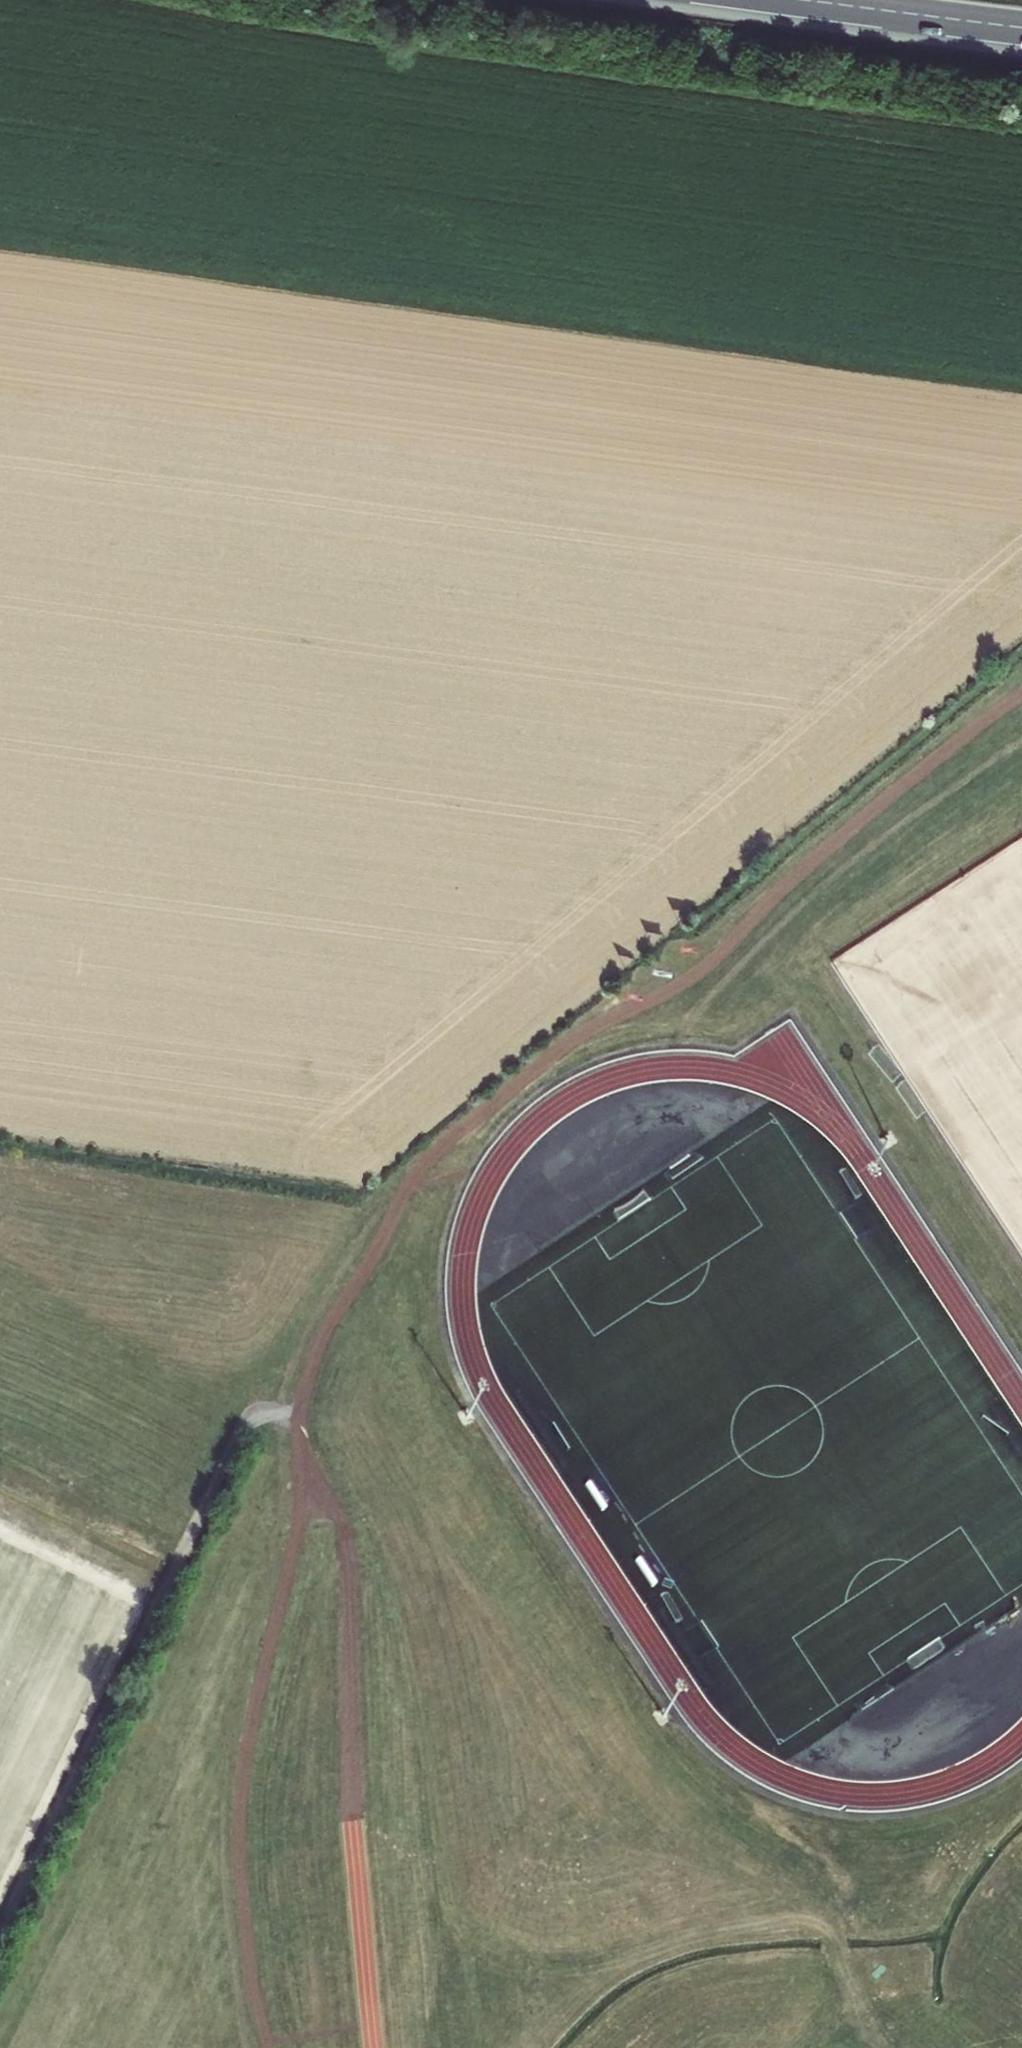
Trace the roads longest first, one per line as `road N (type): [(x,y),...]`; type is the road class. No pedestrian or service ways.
road 1 (track): [(269,2047),(244,1925),(242,1789),(295,1512),(299,1408),(361,1266),(472,1113),(610,1018),(681,987),(791,878),(1021,698)]
road 2 (motorway): [(805,0),(1021,28)]

